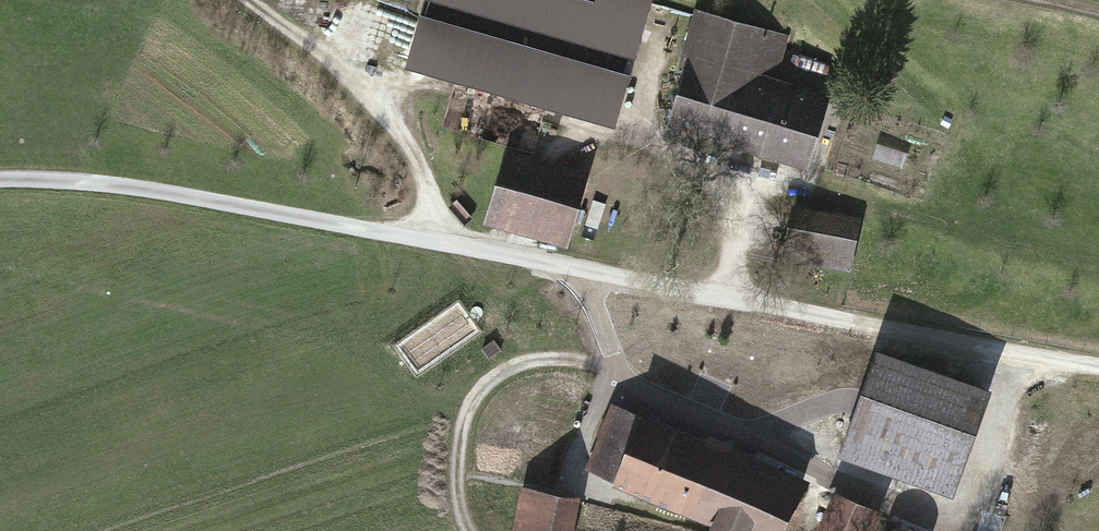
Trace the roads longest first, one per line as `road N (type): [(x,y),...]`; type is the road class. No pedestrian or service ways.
road 1 (track): [(0,182),(35,179),(719,302)]
road 2 (track): [(719,302),(758,179),(587,120),(543,83),(357,38)]
road 3 (track): [(719,302),(703,353),(666,384),(531,366),(484,387),(458,477),(471,530)]
road 4 (track): [(719,302),(1098,370)]
road 5 (track): [(441,249),(408,122),(357,38),(260,0)]

